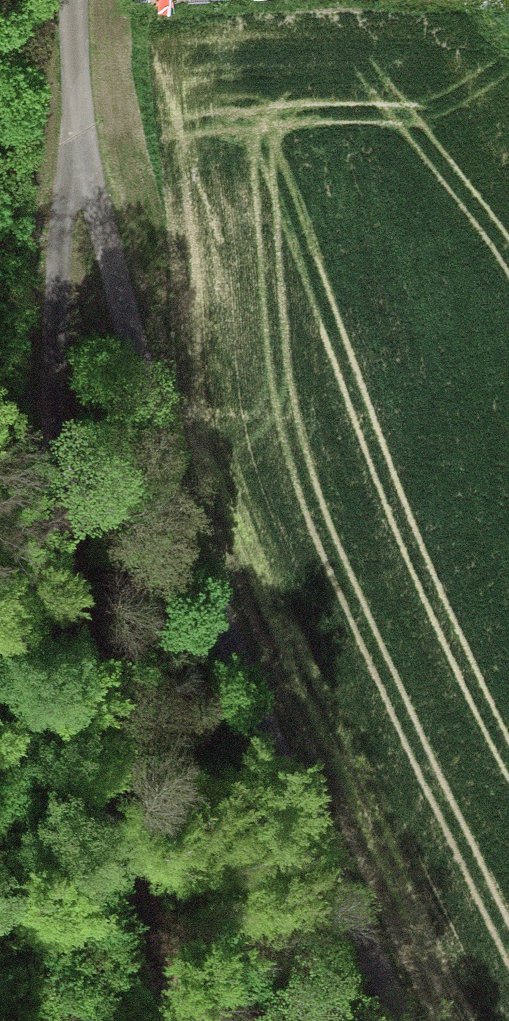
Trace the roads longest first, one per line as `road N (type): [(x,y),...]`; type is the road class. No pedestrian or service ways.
road 1 (track): [(401,1020),(227,630),(159,434),(82,155),(74,0)]
road 2 (track): [(82,155),(66,177),(57,222),(52,440),(87,668),(163,1020)]

